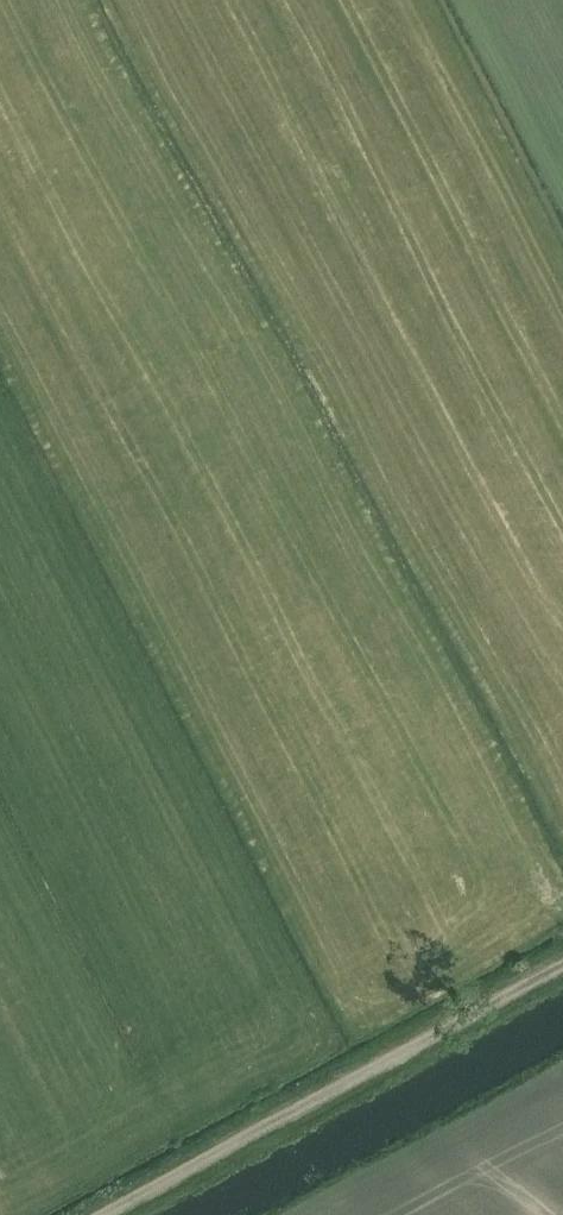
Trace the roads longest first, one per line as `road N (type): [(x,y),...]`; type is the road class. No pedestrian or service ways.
road 1 (track): [(95,1214),(562,959)]

